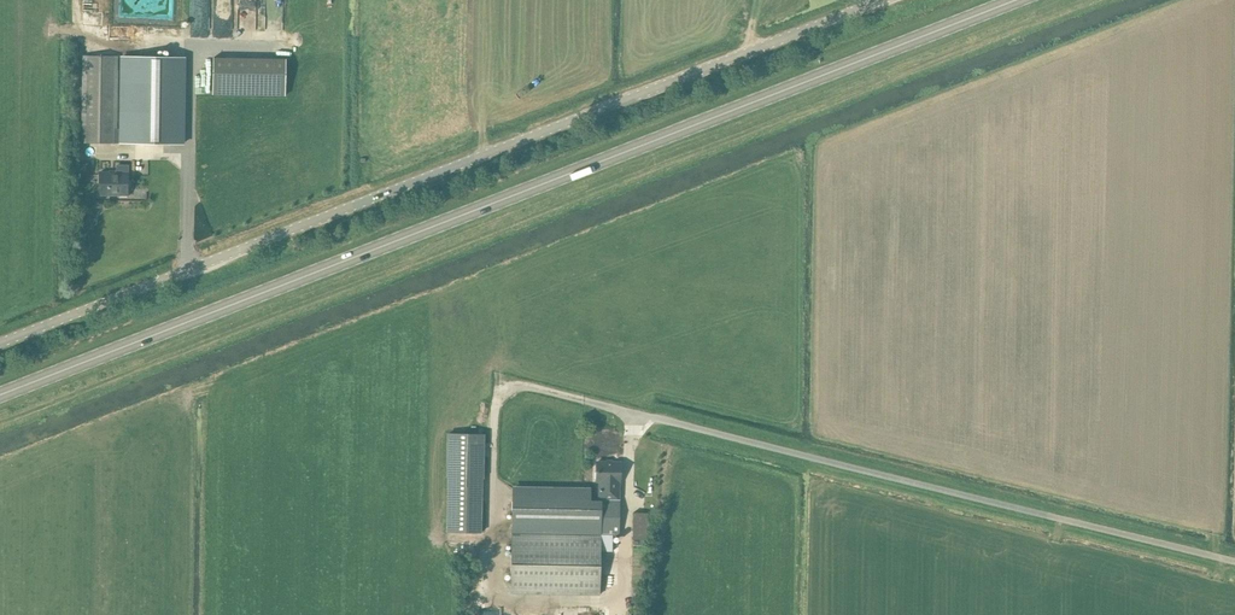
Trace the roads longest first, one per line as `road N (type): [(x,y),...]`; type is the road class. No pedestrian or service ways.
road 1 (primary): [(1016,0),(0,396)]
road 2 (unclassified): [(0,341),(880,0)]
road 3 (unclassified): [(1234,565),(614,414)]

